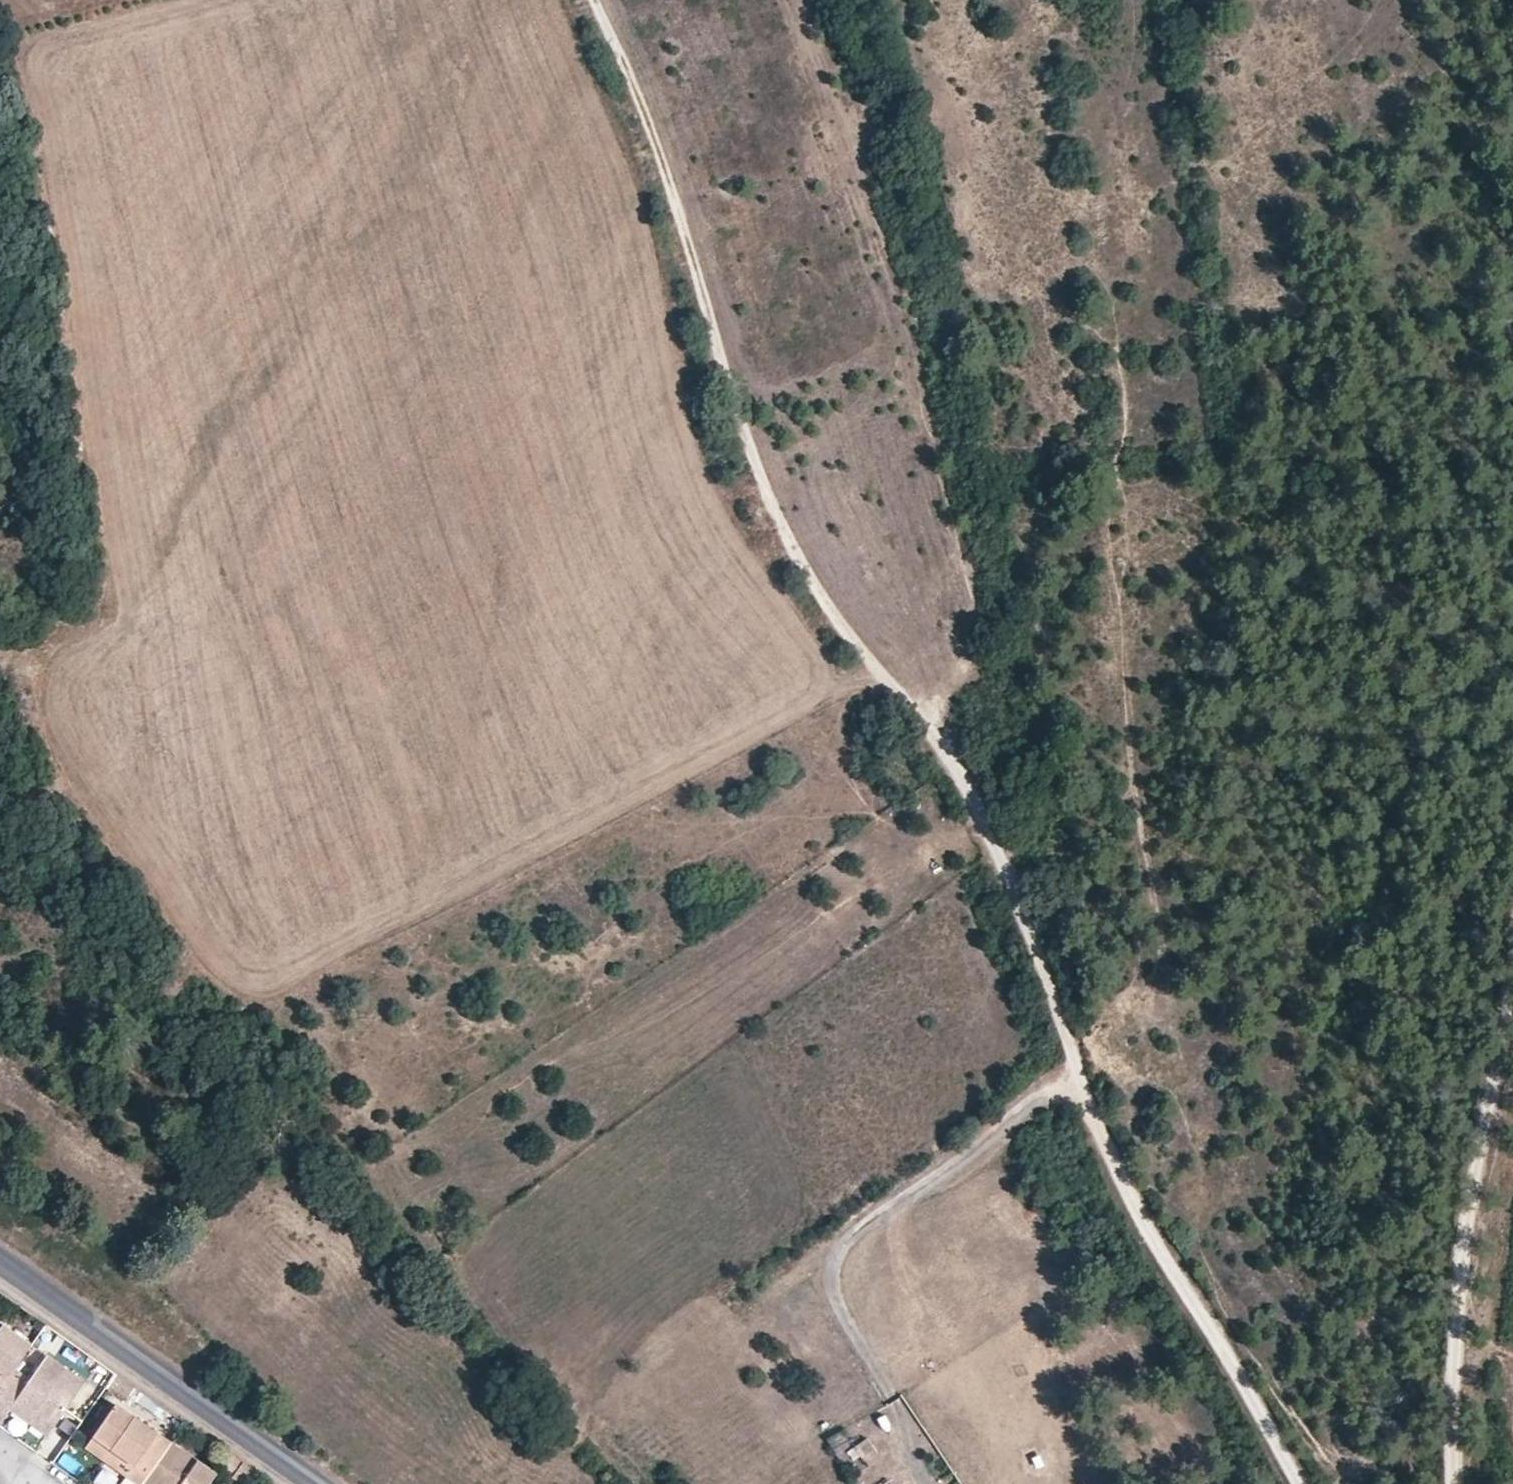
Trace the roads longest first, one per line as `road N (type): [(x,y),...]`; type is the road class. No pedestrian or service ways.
road 1 (track): [(1295,1483),(1100,1135),(1016,887),(965,787),(812,591),(767,489),(600,0)]
road 2 (track): [(643,1483),(487,1348),(51,839),(0,765)]
road 3 (track): [(1512,968),(1465,1240),(1451,1483)]
road 4 (tertiary): [(0,1264),(313,1483)]

